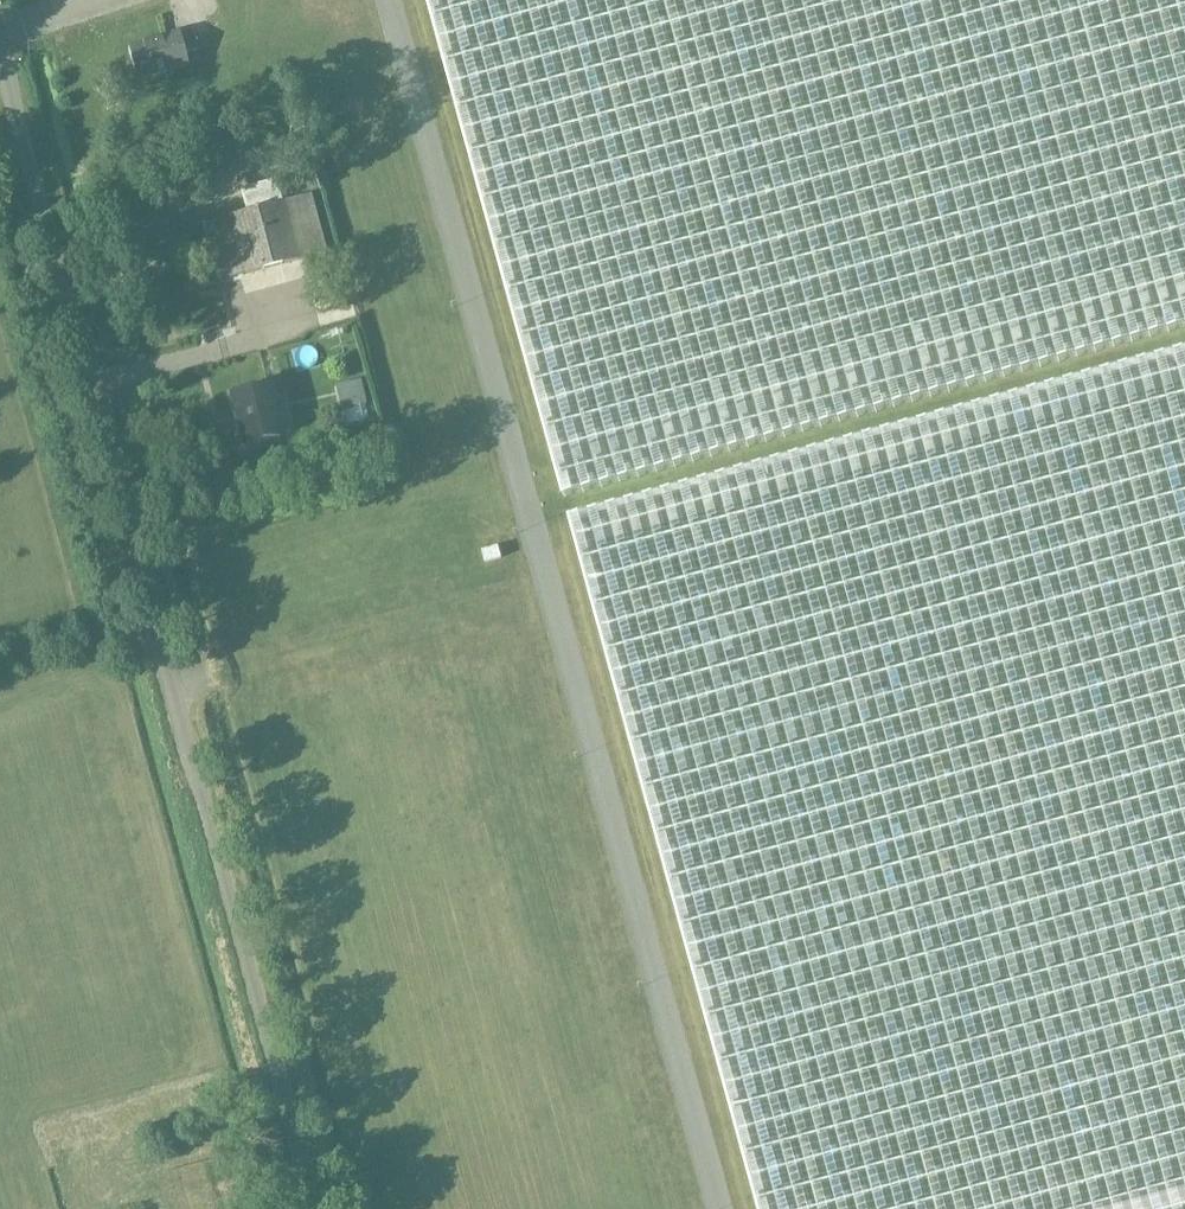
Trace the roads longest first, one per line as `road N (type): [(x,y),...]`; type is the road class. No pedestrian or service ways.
road 1 (unclassified): [(313,1208),(0,59)]

